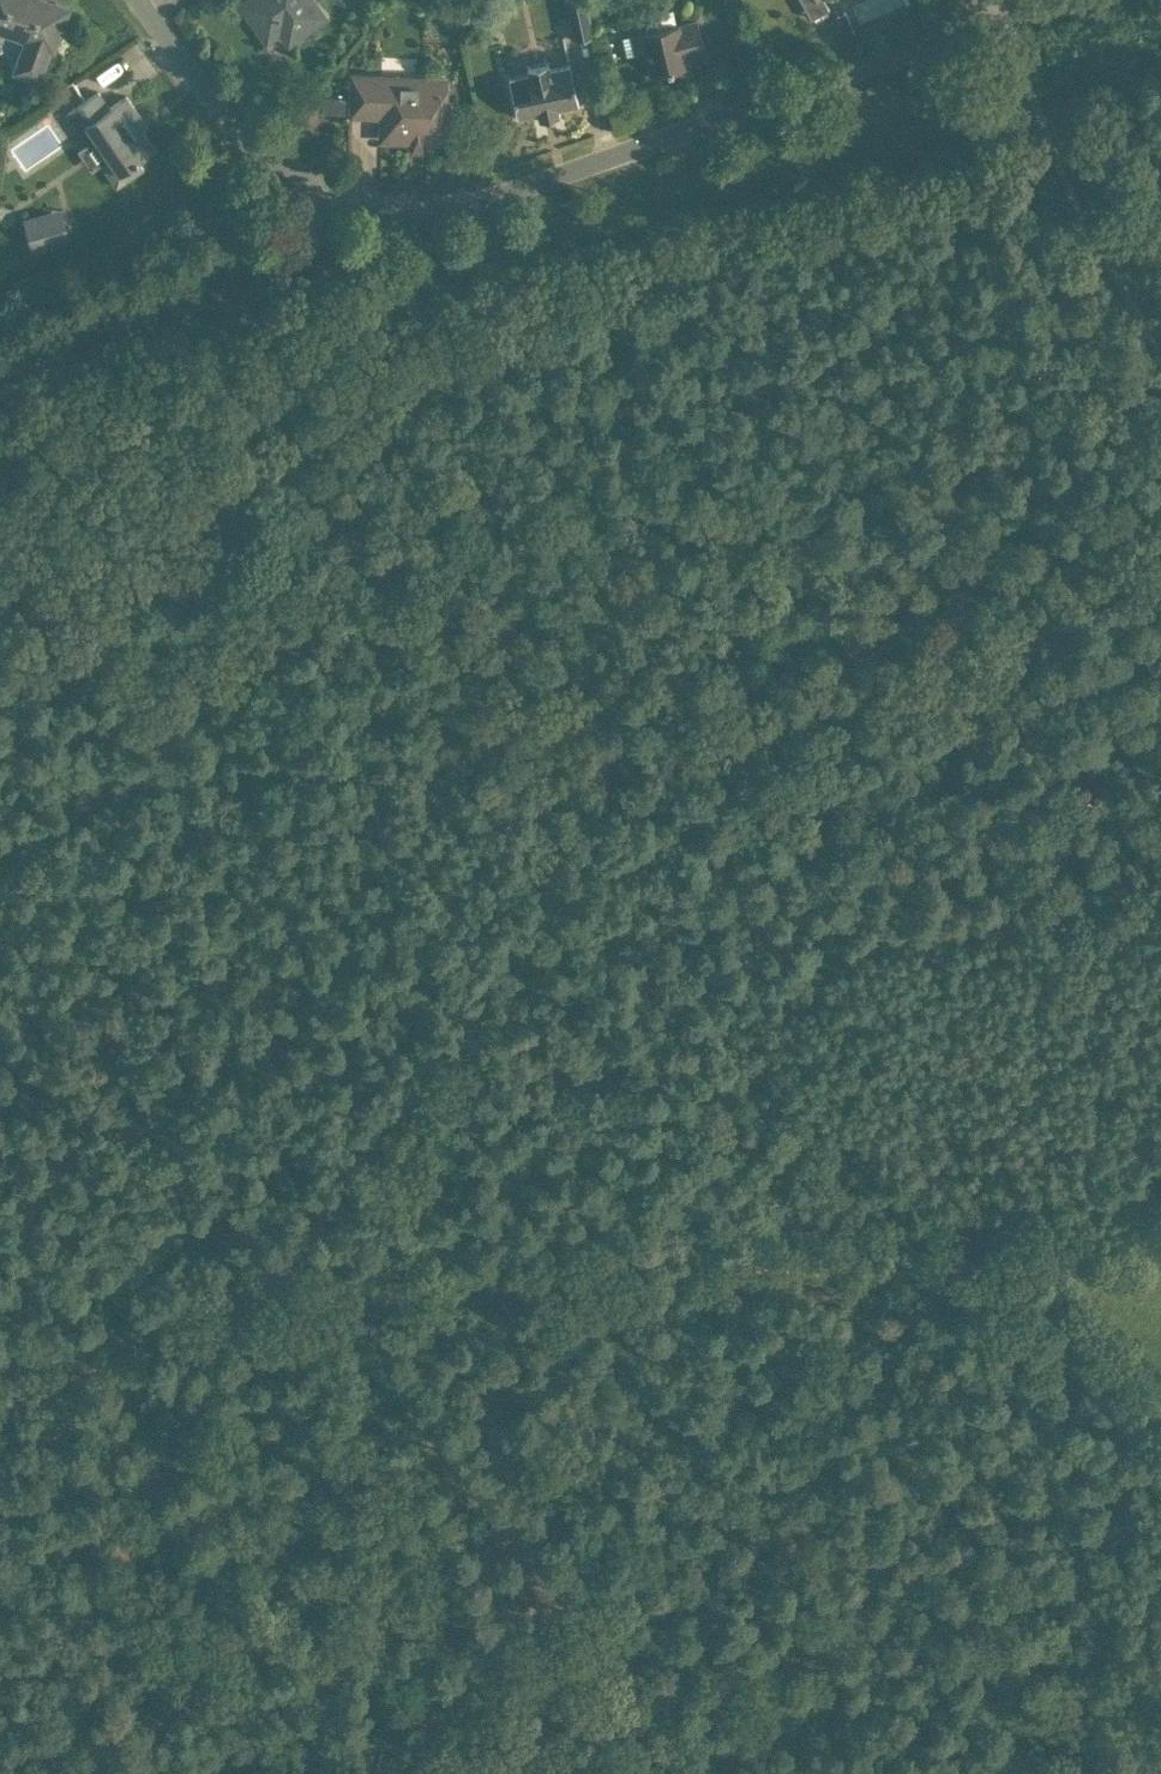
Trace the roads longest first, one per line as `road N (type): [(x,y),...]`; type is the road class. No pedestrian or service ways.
road 1 (unclassified): [(336,190),(427,203),(497,193),(994,24)]
road 2 (unclassified): [(0,371),(276,275),(312,248),(331,218),(336,190)]
road 3 (residential): [(336,190),(296,172),(225,114),(136,0)]

